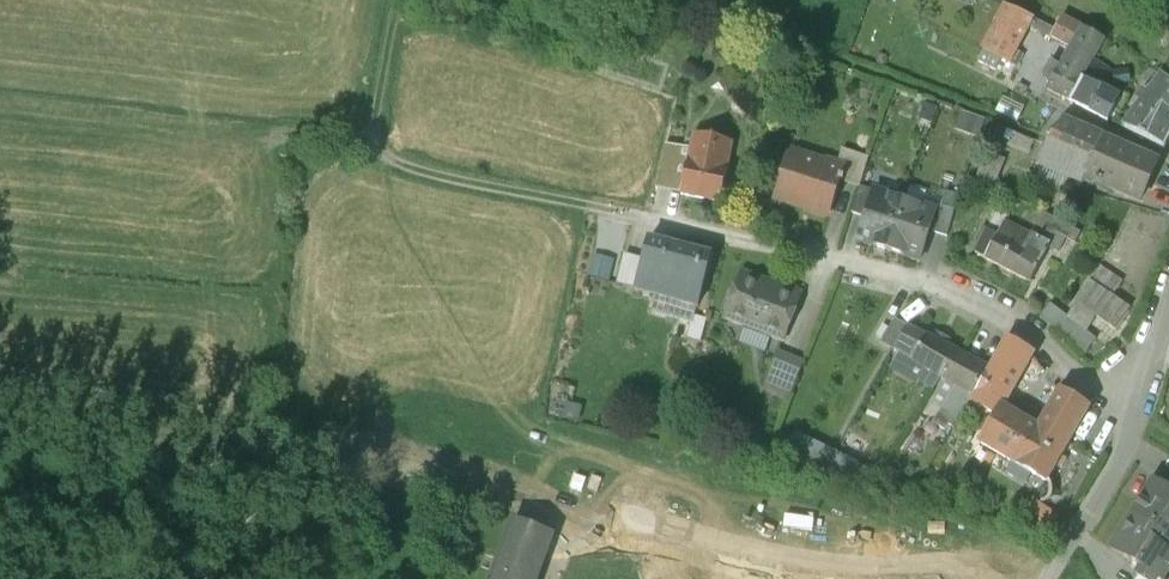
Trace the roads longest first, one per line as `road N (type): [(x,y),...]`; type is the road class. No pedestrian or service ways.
road 1 (residential): [(1141,428),(1022,342),(943,298),(406,171)]
road 2 (track): [(406,171),(374,148),(371,117),(399,0)]
road 3 (residential): [(1141,428),(1059,578)]

